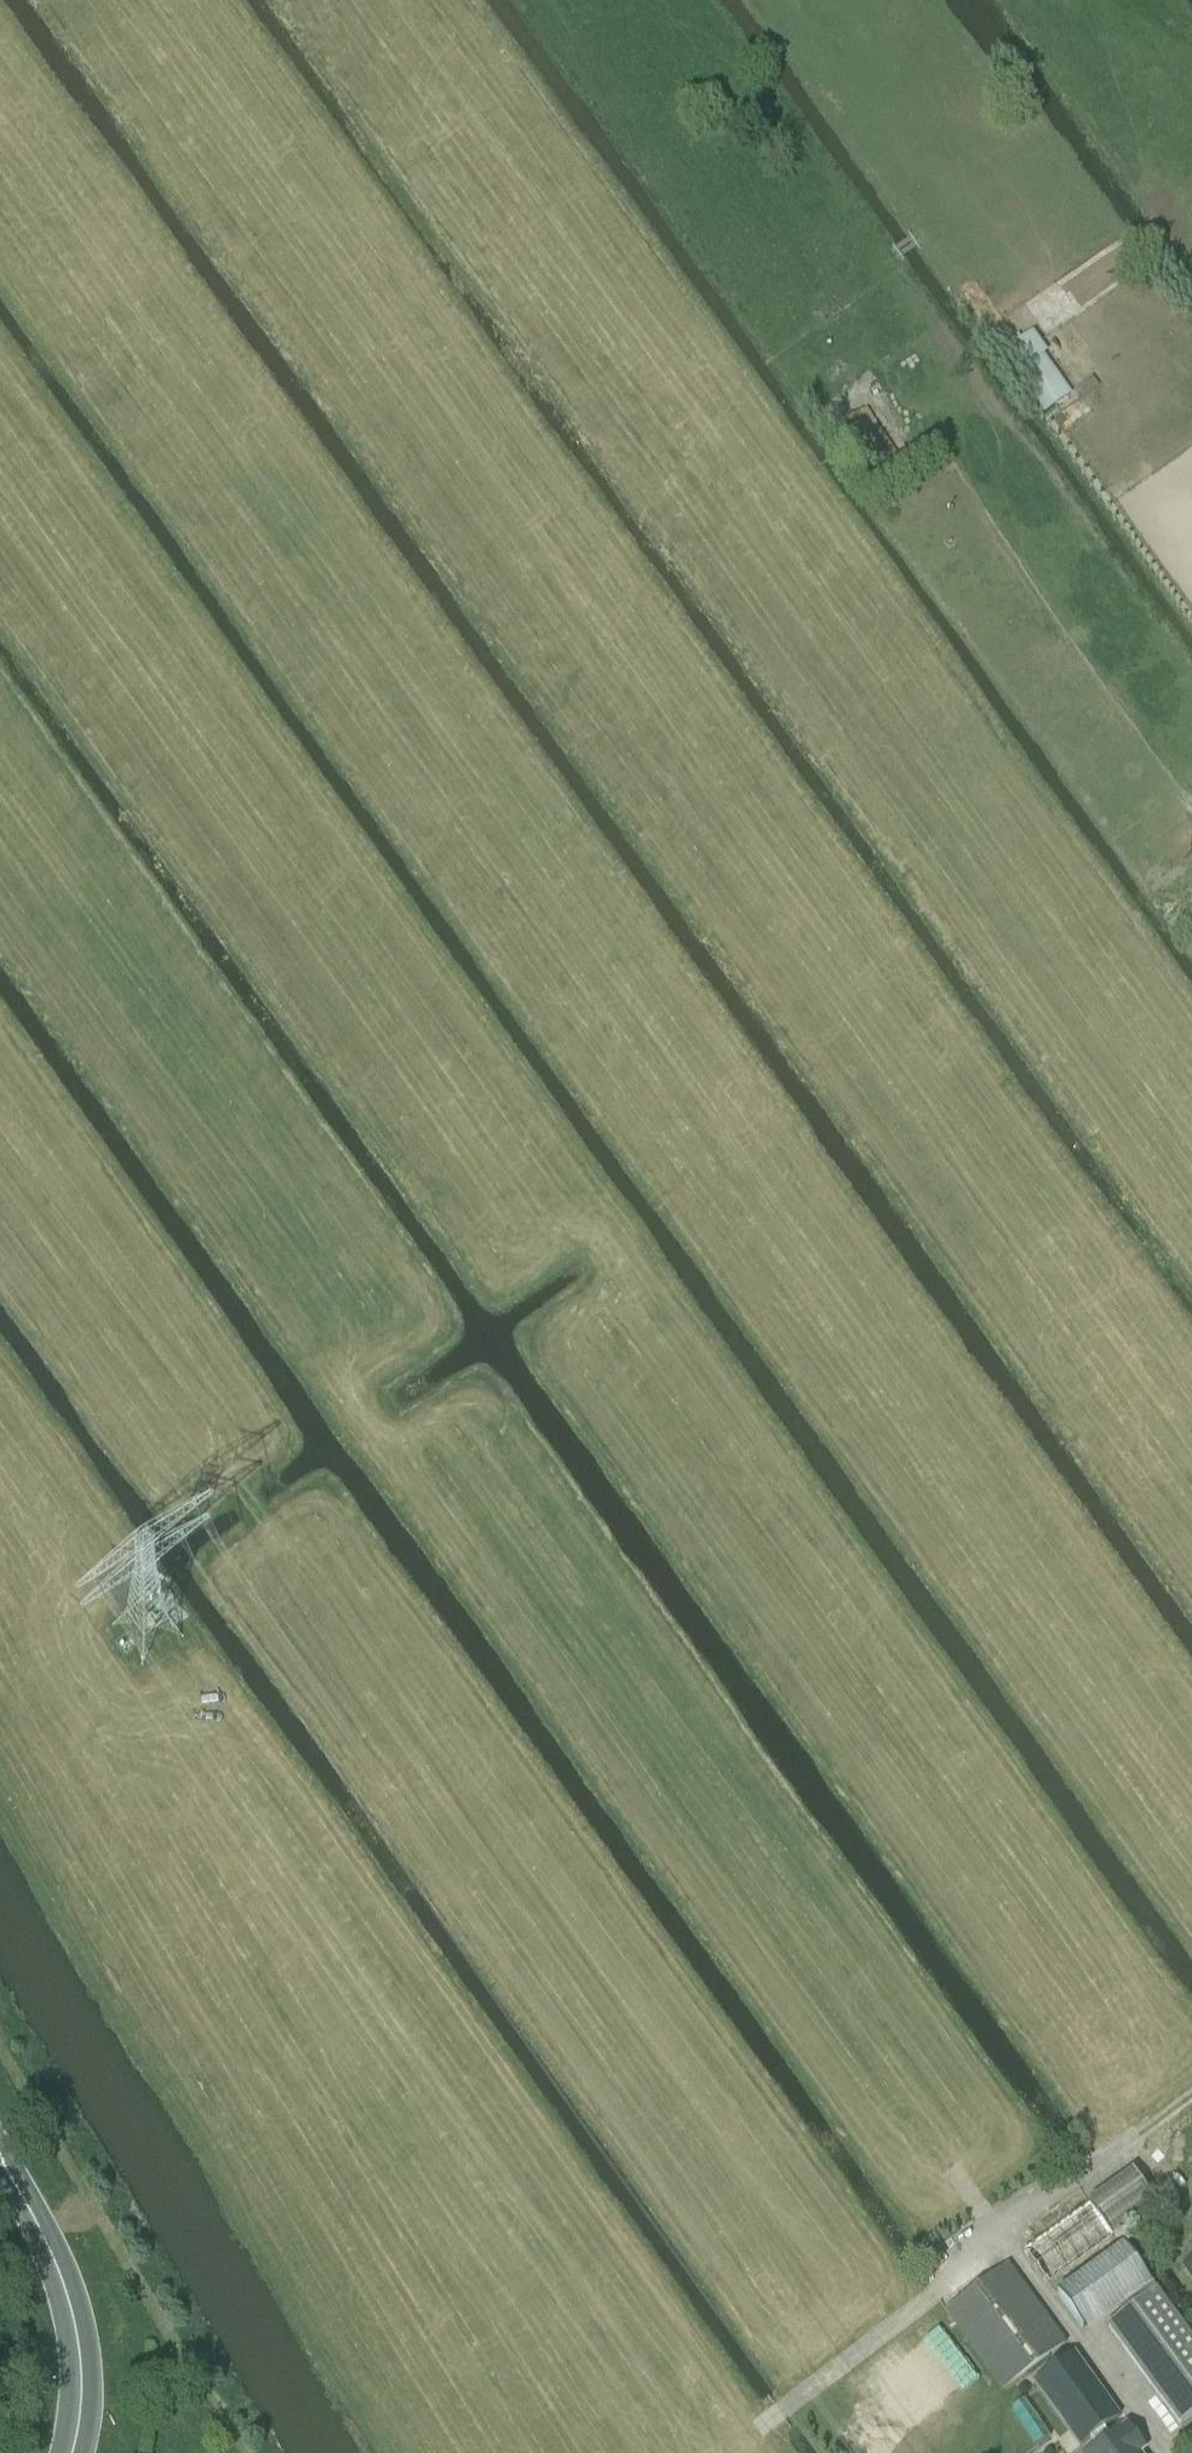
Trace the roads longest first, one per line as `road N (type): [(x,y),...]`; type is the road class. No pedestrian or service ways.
road 1 (secondary): [(0,2151),(66,2288),(81,2381),(75,2452)]

